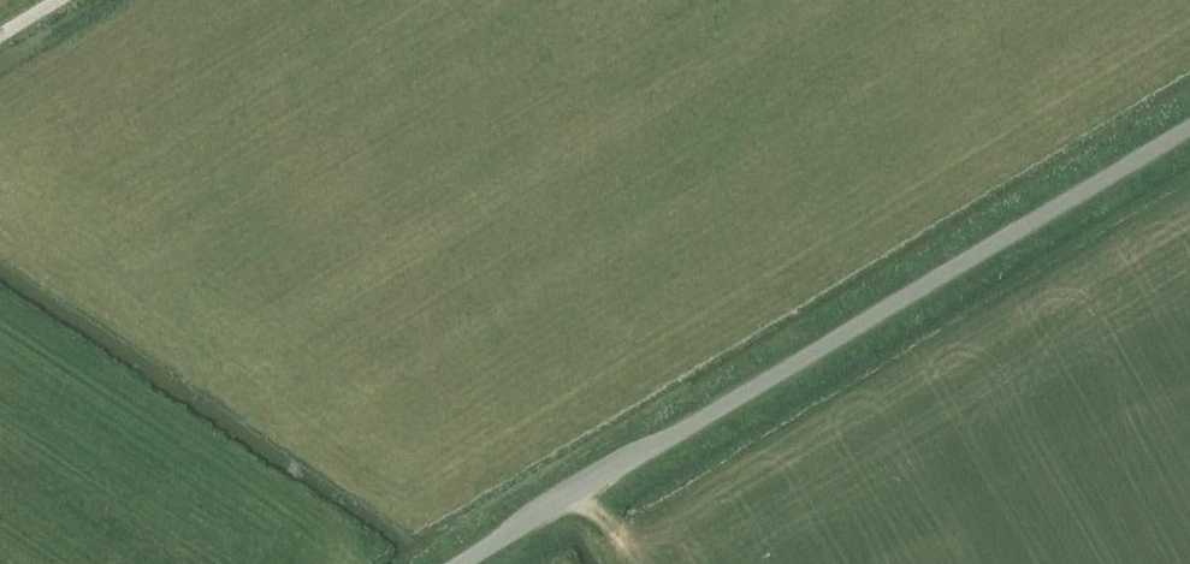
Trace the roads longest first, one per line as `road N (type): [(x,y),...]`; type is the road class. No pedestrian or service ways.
road 1 (unclassified): [(464,563),(1189,129)]

